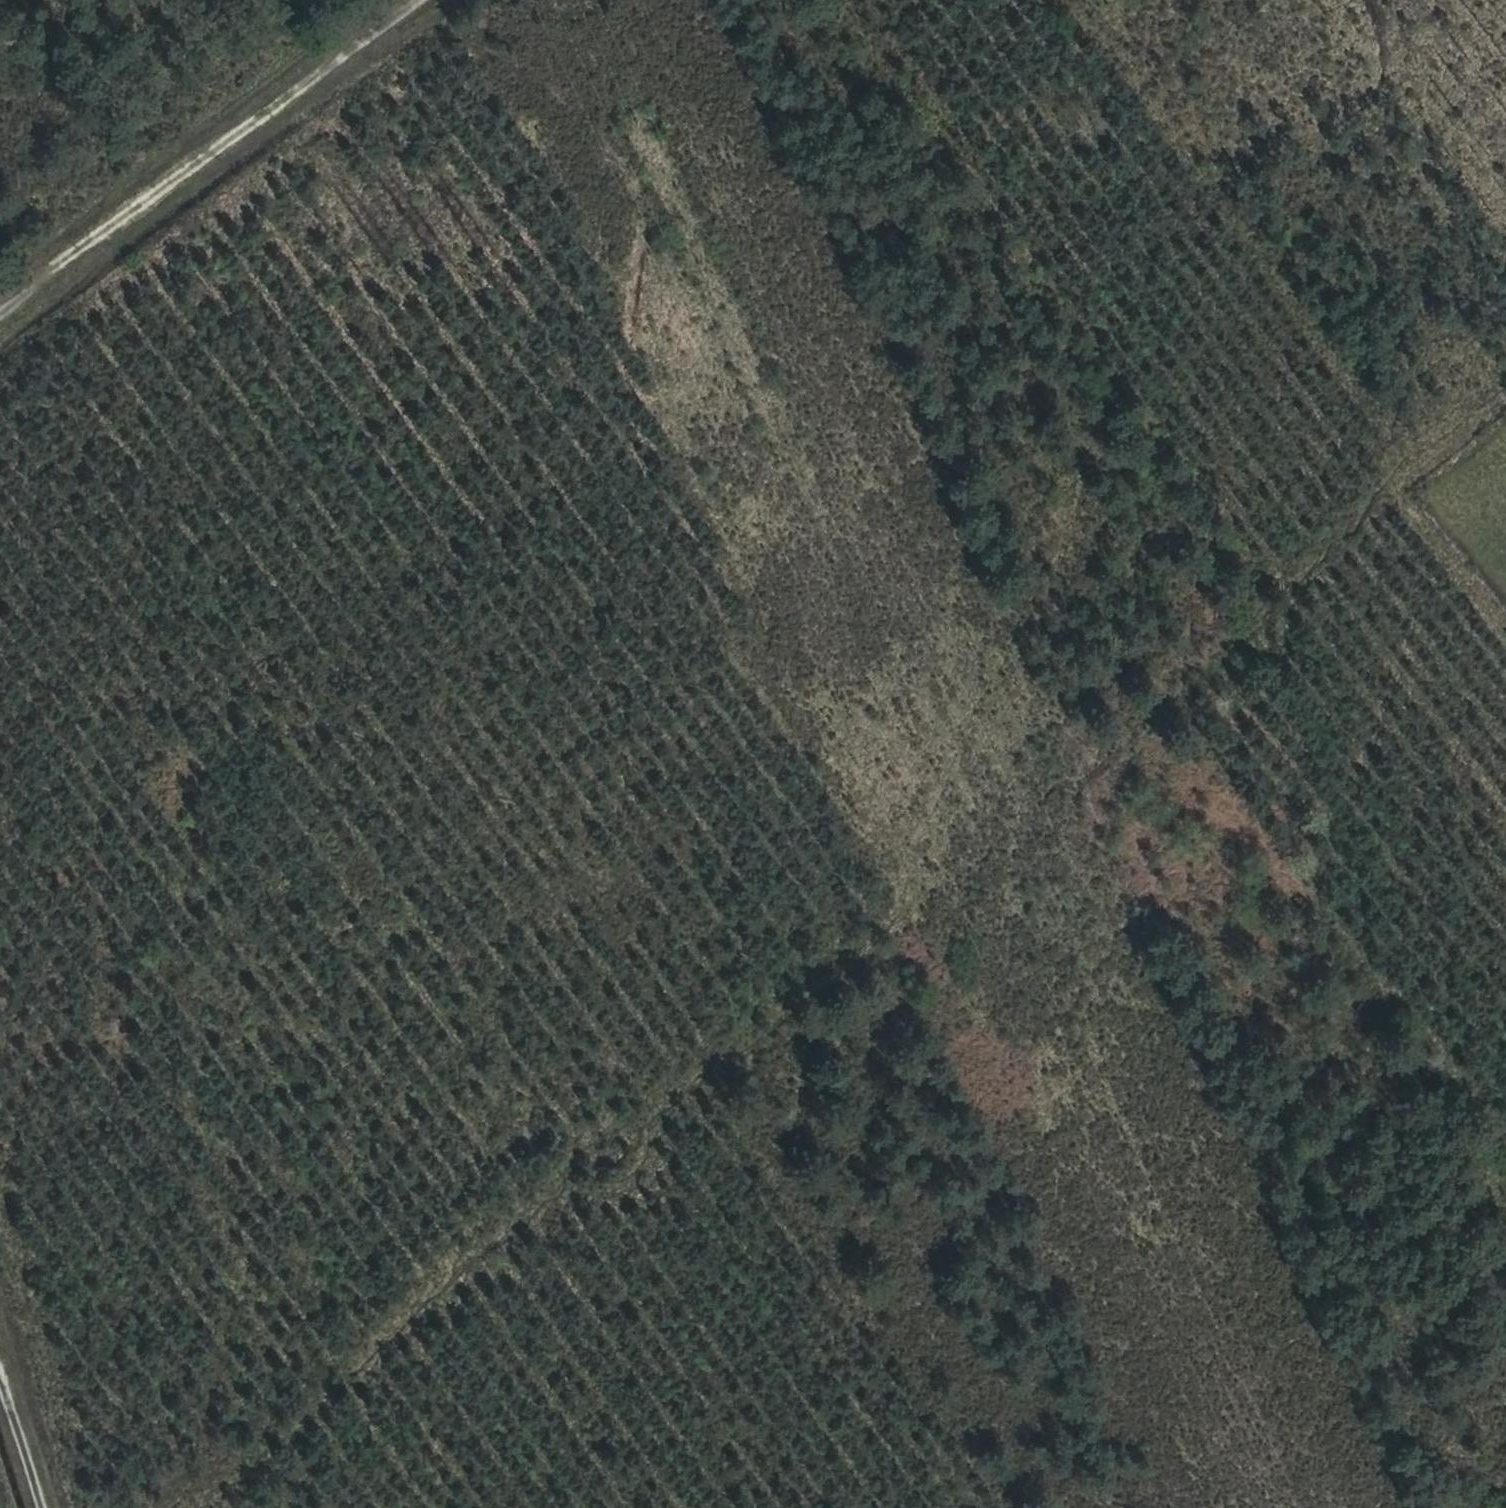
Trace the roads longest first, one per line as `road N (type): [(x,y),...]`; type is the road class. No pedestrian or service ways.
road 1 (track): [(434,0),(0,326)]
road 2 (track): [(41,1507),(0,1380)]

